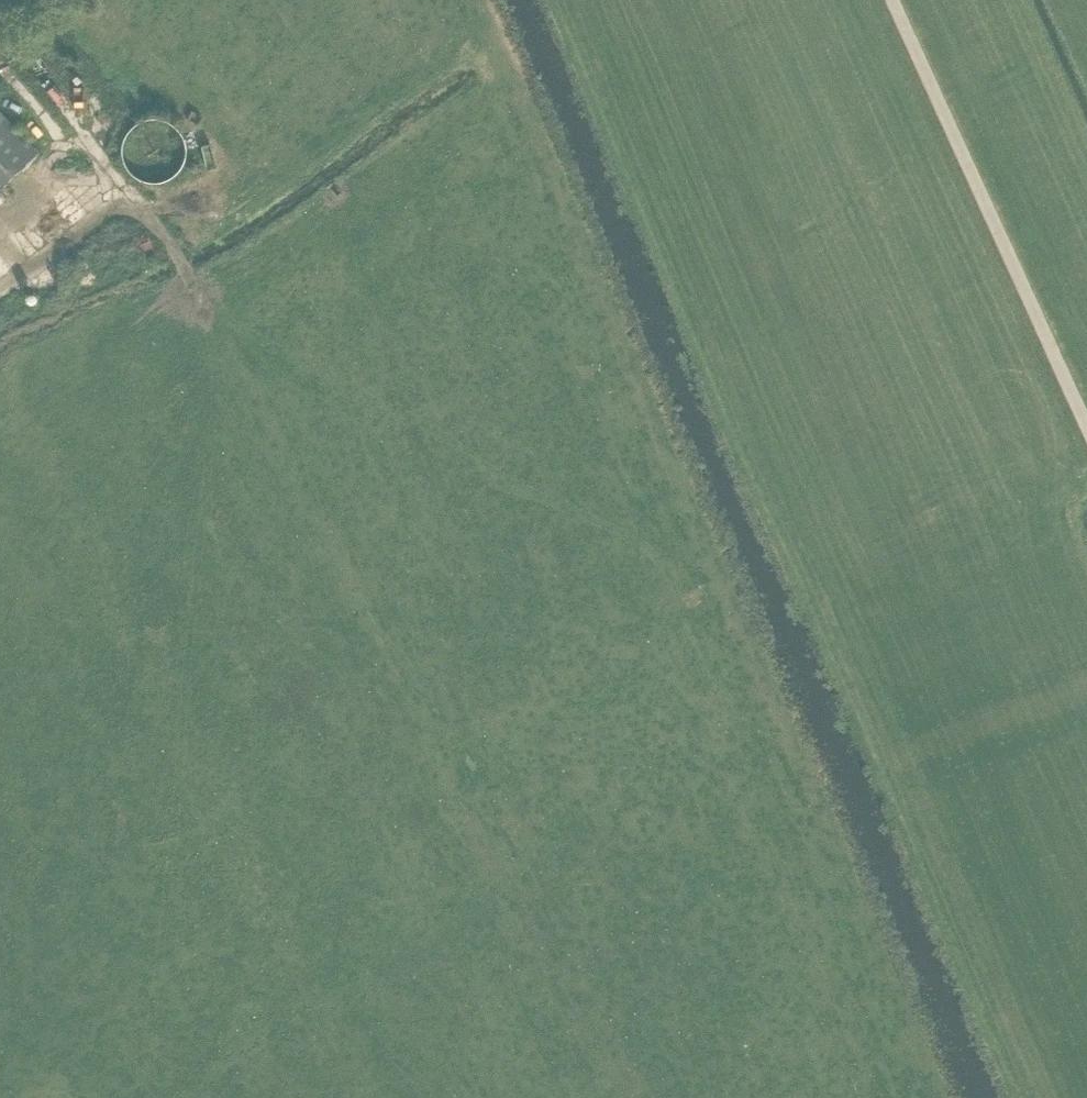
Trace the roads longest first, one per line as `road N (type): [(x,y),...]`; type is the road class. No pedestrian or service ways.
road 1 (track): [(892,0),(1086,431)]

